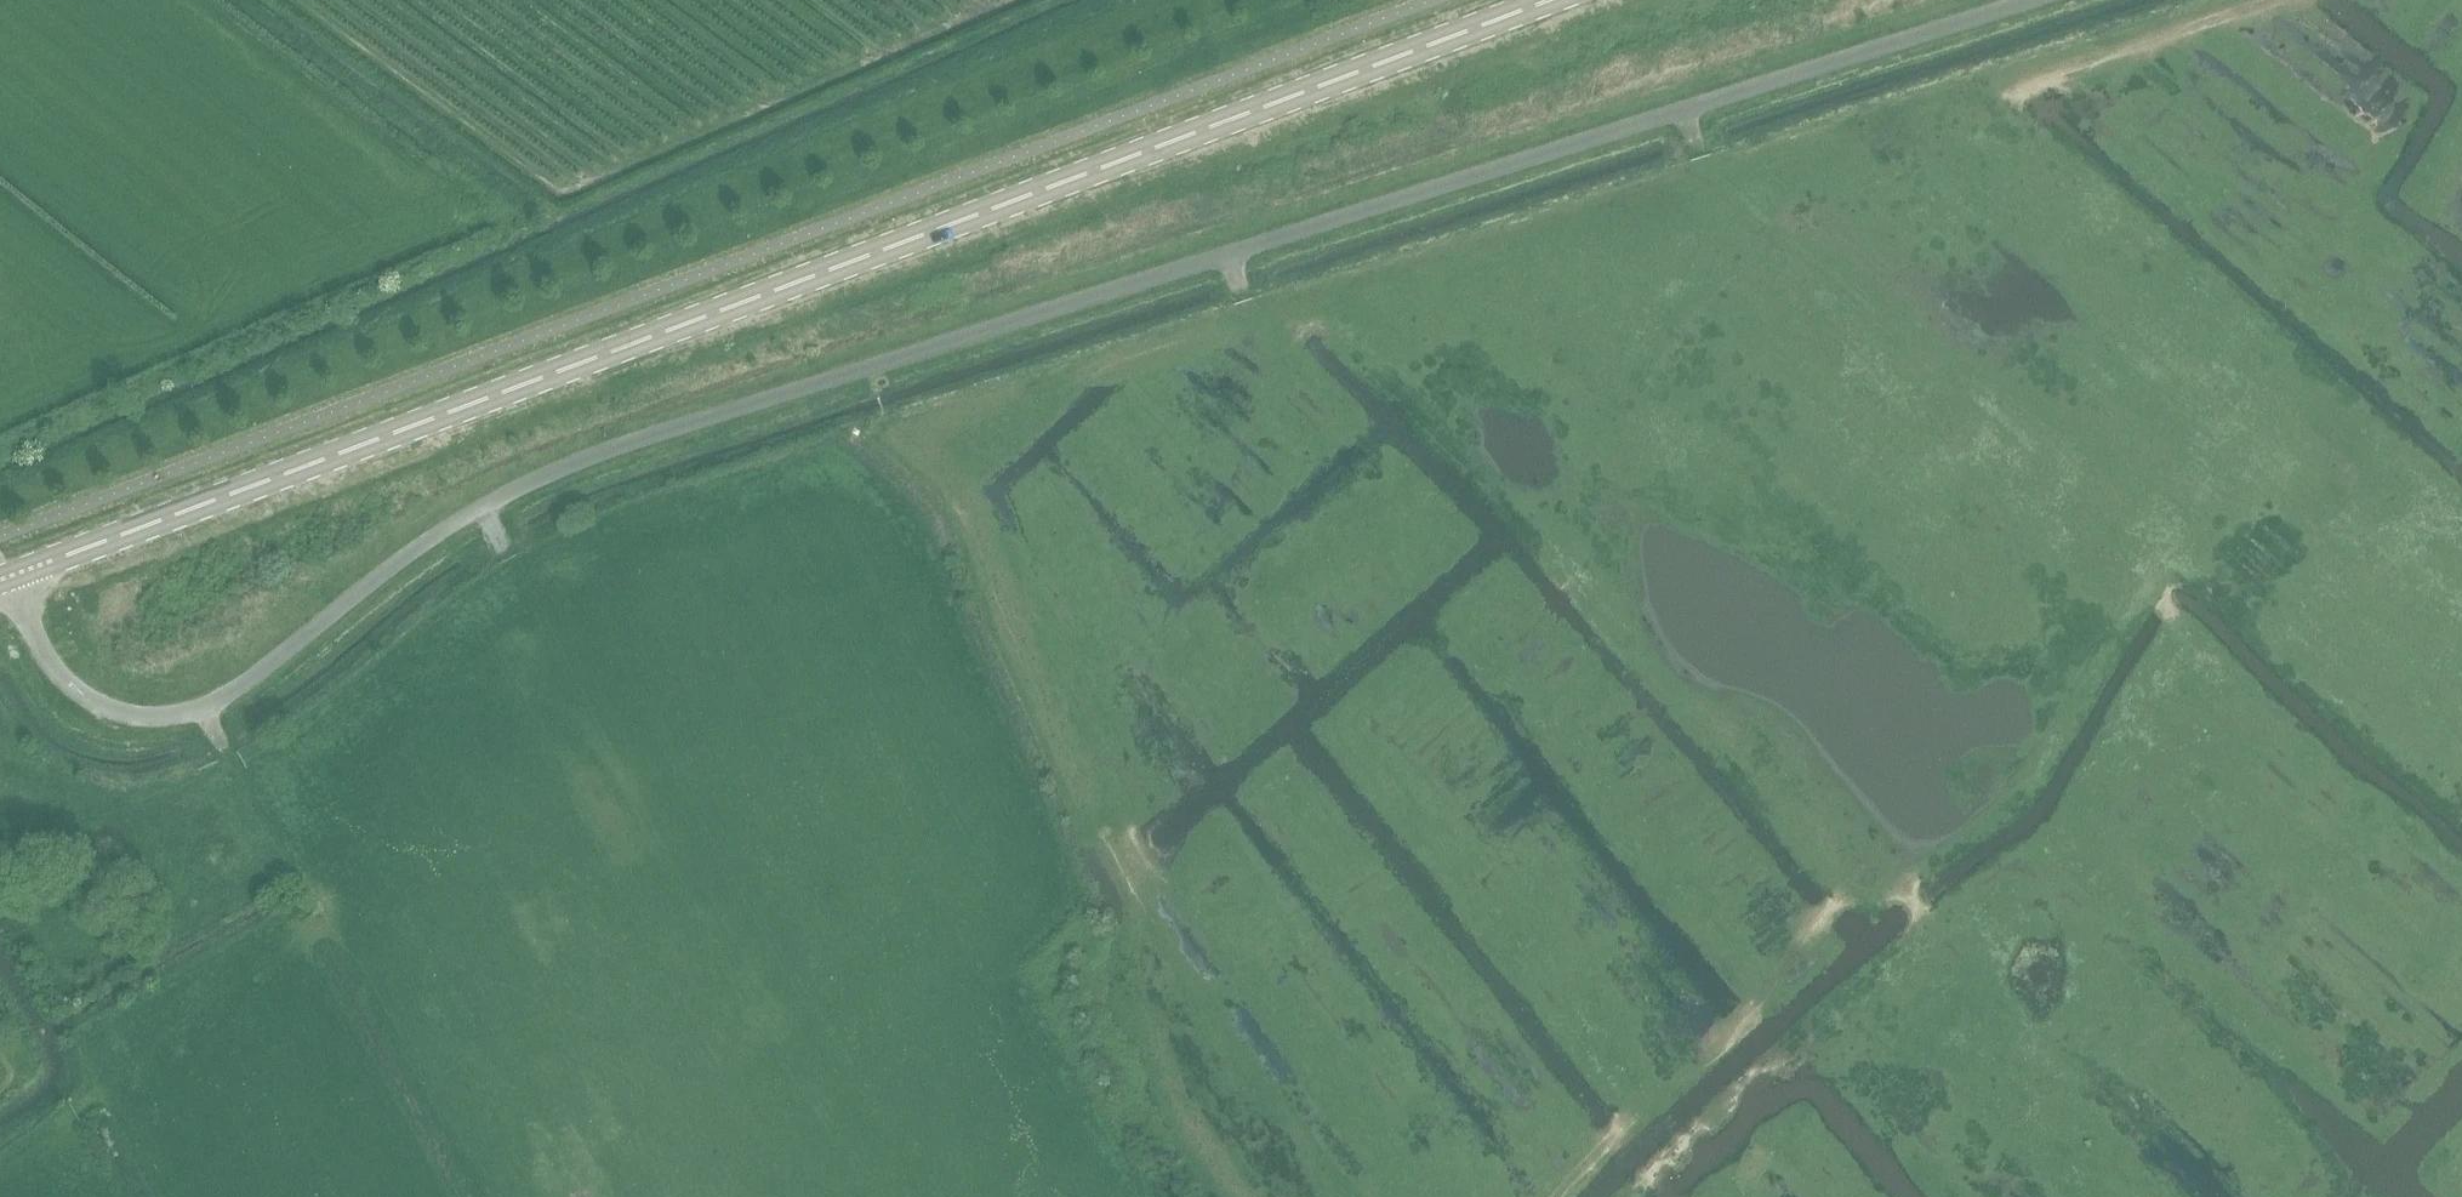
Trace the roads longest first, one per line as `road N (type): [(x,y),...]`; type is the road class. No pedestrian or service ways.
road 1 (unclassified): [(4,572),(51,665),(99,707),(159,719),(205,709),(452,521),(530,480),(2048,0)]
road 2 (secondary): [(4,572),(1552,0)]
road 3 (track): [(1634,1196),(1833,1011)]

